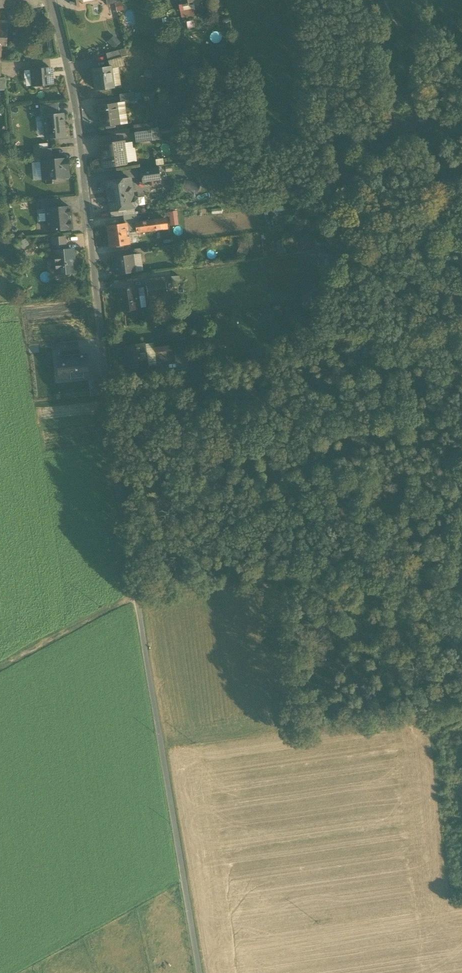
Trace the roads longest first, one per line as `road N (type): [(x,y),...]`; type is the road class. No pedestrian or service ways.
road 1 (track): [(108,398),(199,972)]
road 2 (track): [(0,667),(135,592),(461,548)]
road 3 (residential): [(50,0),(75,98),(108,398)]

